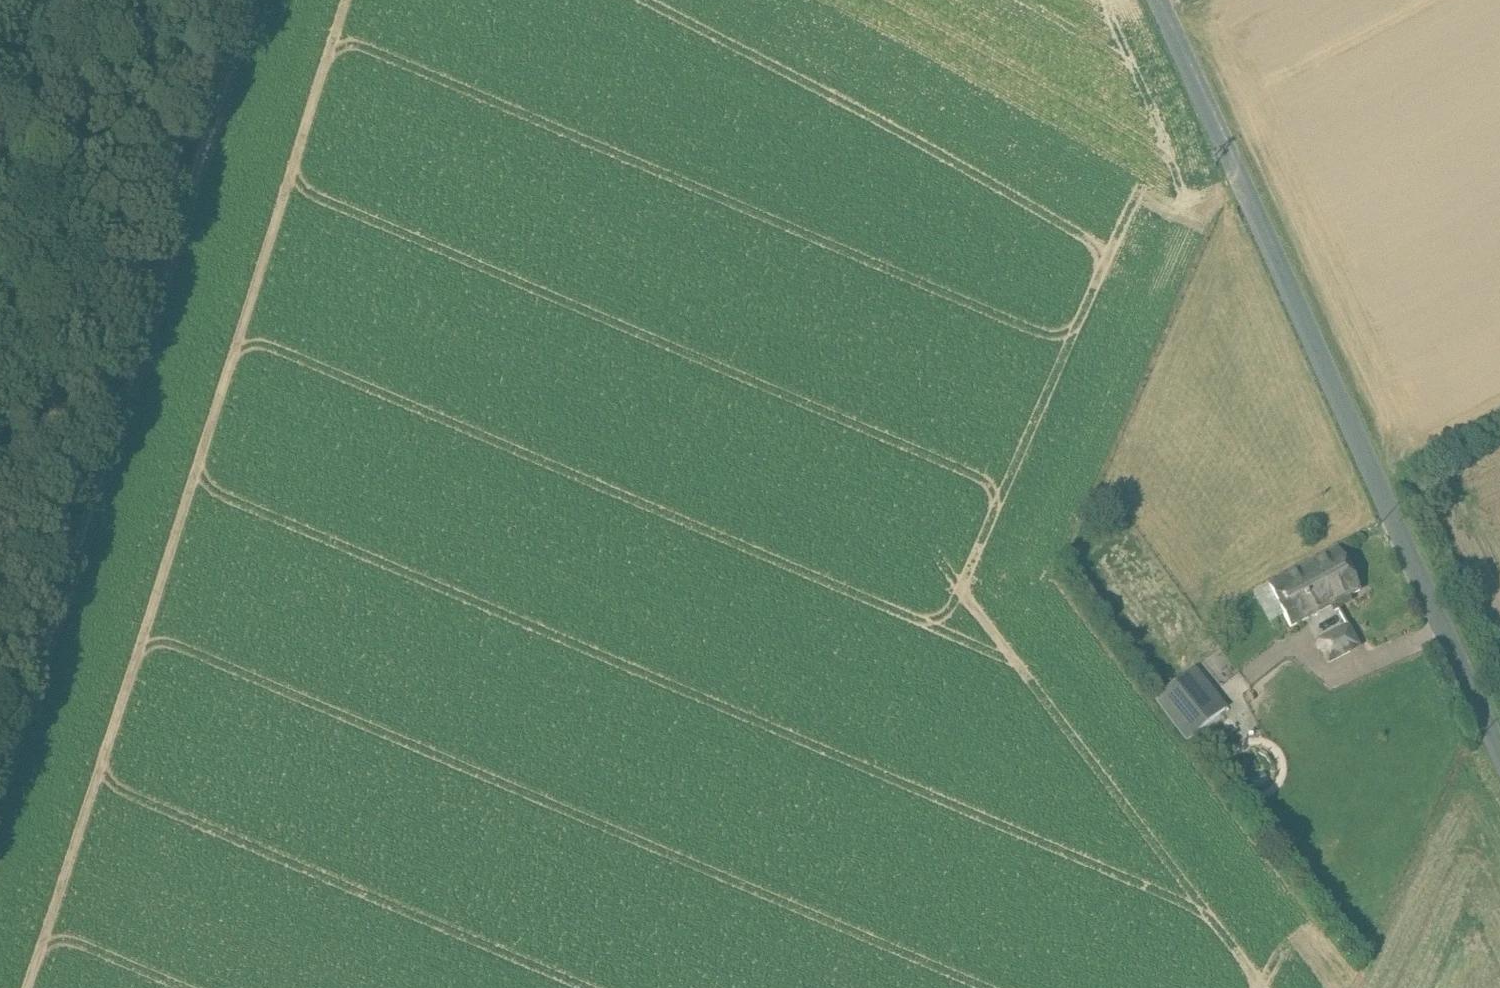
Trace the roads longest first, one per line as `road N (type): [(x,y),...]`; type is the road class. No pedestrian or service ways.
road 1 (unclassified): [(1158,0),(1499,757)]
road 2 (track): [(245,0),(0,766)]
road 3 (track): [(119,0),(0,360)]

